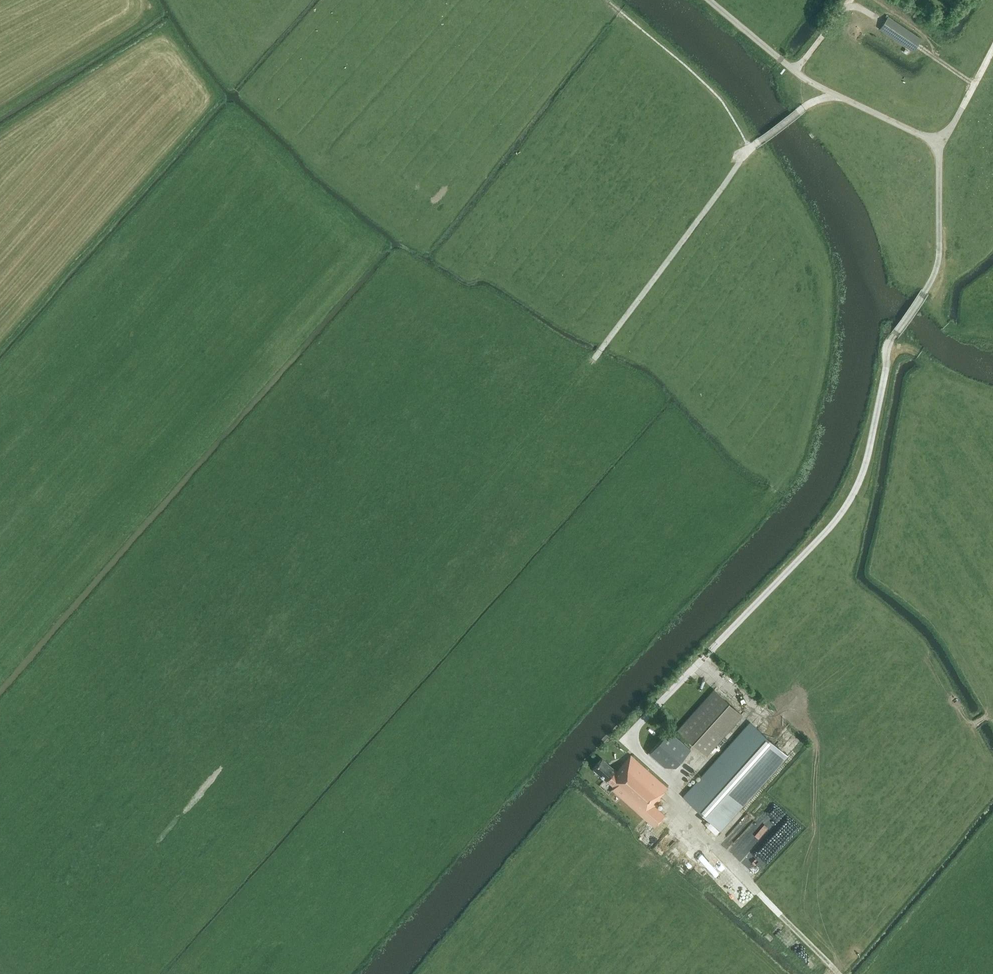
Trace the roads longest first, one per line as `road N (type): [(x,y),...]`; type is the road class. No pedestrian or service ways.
road 1 (unclassified): [(935,143),(803,76),(710,0)]

